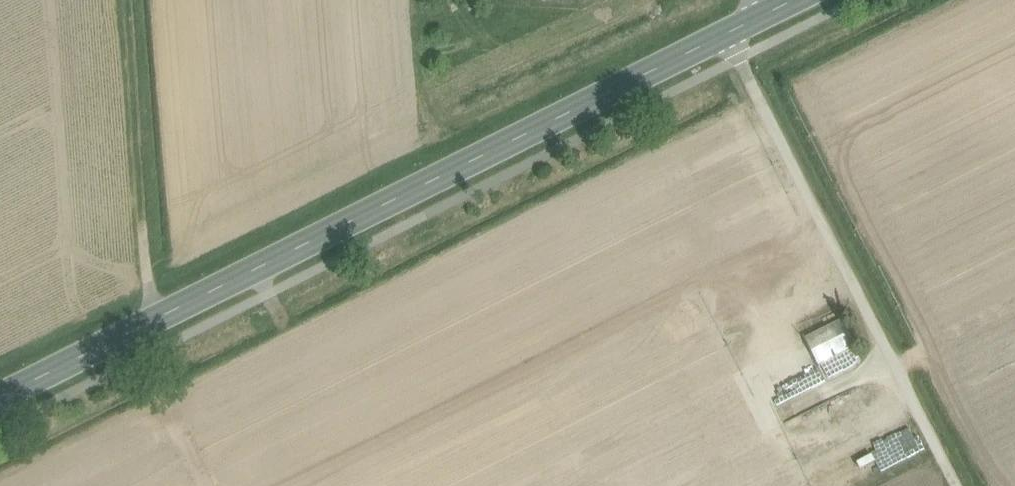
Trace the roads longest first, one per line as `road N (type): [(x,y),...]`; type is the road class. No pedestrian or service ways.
road 1 (secondary): [(0,395),(739,28)]
road 2 (track): [(951,485),(826,249),(740,57)]
road 3 (track): [(154,318),(126,0)]

